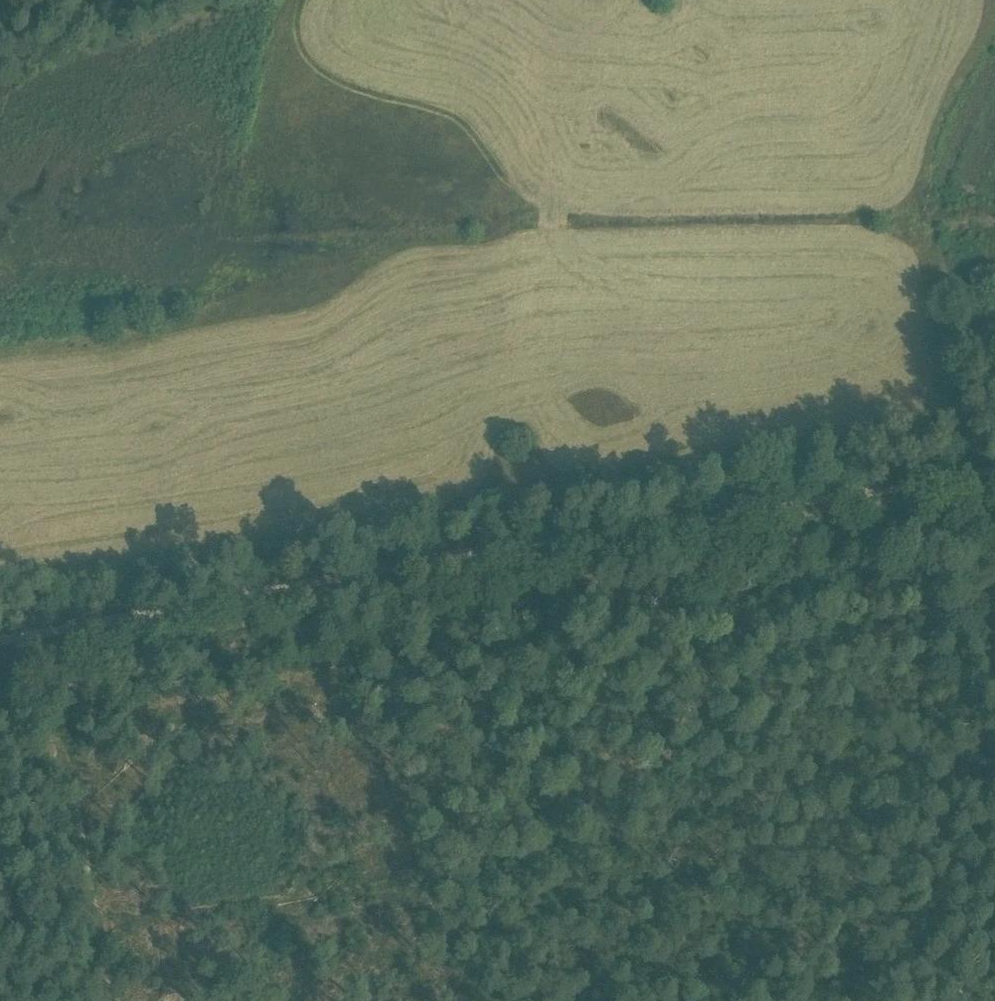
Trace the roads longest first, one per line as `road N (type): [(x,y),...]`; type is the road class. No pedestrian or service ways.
road 1 (track): [(0,632),(994,466)]

